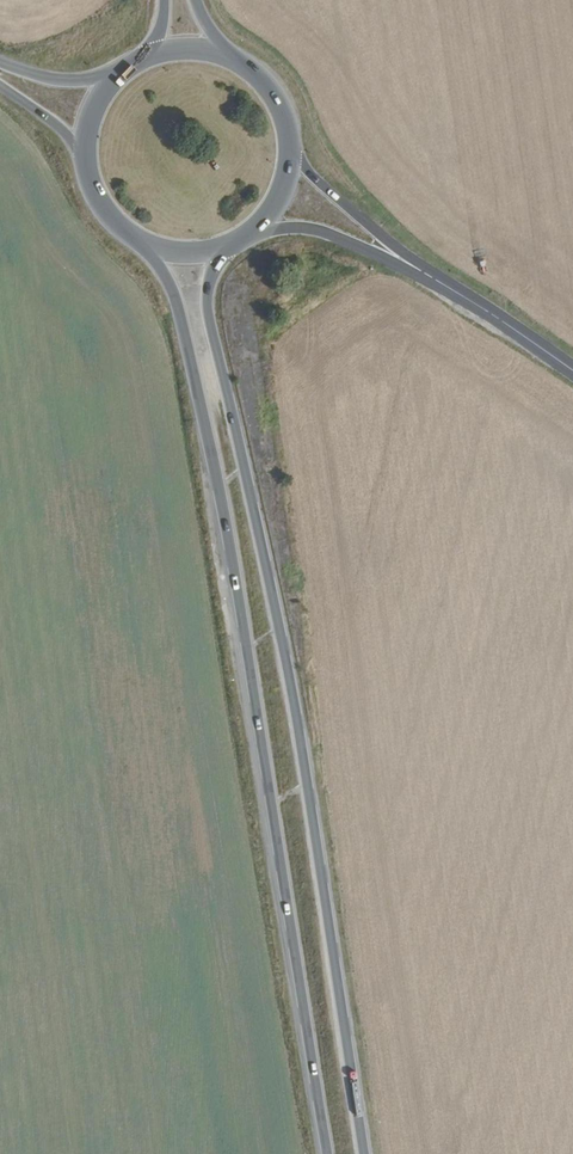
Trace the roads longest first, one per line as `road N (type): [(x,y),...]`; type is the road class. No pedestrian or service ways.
road 1 (primary): [(358,1153),(330,923),(275,599),(201,291),(208,264),(233,242)]
road 2 (primary): [(134,244),(172,290),(213,473),(320,1153)]
road 3 (tertiary): [(572,371),(395,254)]
road 4 (tertiary): [(395,254),(290,156)]
road 5 (tertiary): [(258,228),(327,234),(395,254)]
road 6 (primary): [(122,64),(86,109),(82,180)]
road 7 (secondary): [(0,88),(56,127),(82,180)]
road 8 (secondary): [(122,64),(78,80),(0,61)]
road 9 (primary): [(290,156),(285,120),(265,79),(229,52)]

